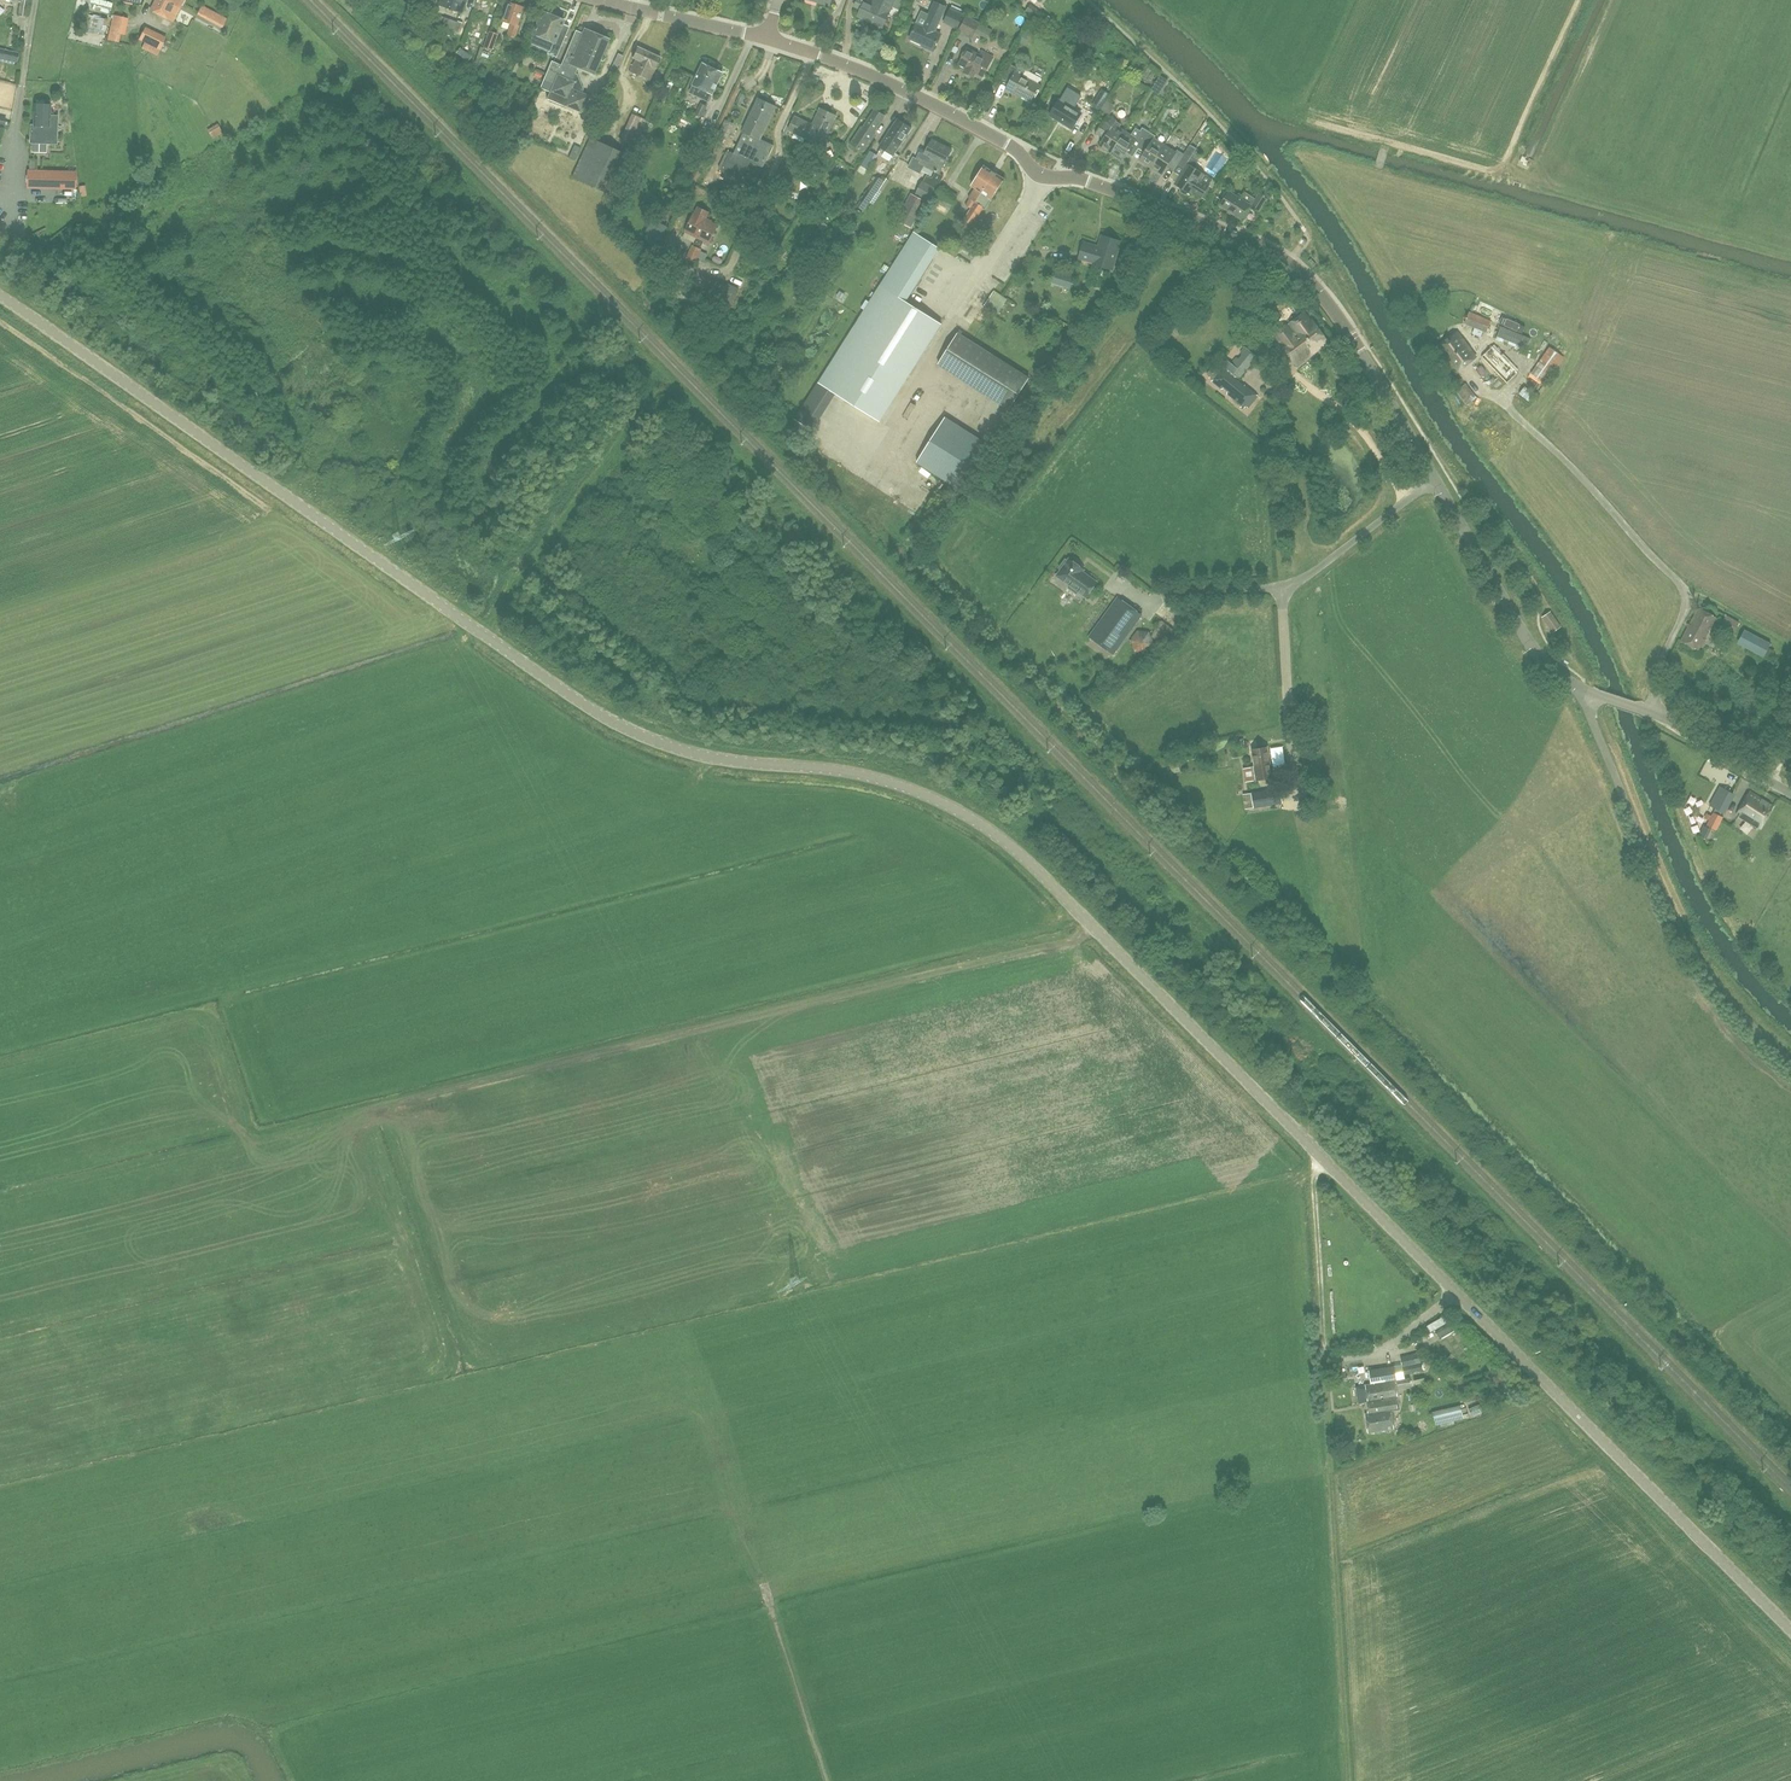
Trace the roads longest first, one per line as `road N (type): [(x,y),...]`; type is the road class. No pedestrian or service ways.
road 1 (tertiary): [(1790,1629),(977,819),(881,774),(702,757),(623,726),(0,296)]
road 2 (tertiary): [(1585,690),(1530,643),(1353,339),(1292,264),(1084,180),(1038,174),(1013,147),(897,85),(766,39)]
road 3 (unclassified): [(1790,1060),(1722,994),(1683,937),(1585,690)]
road 4 (tertiary): [(1790,791),(1674,722),(1585,690)]
road 5 (track): [(771,1606),(825,1780)]
road 6 (tertiary): [(766,39),(597,0)]

